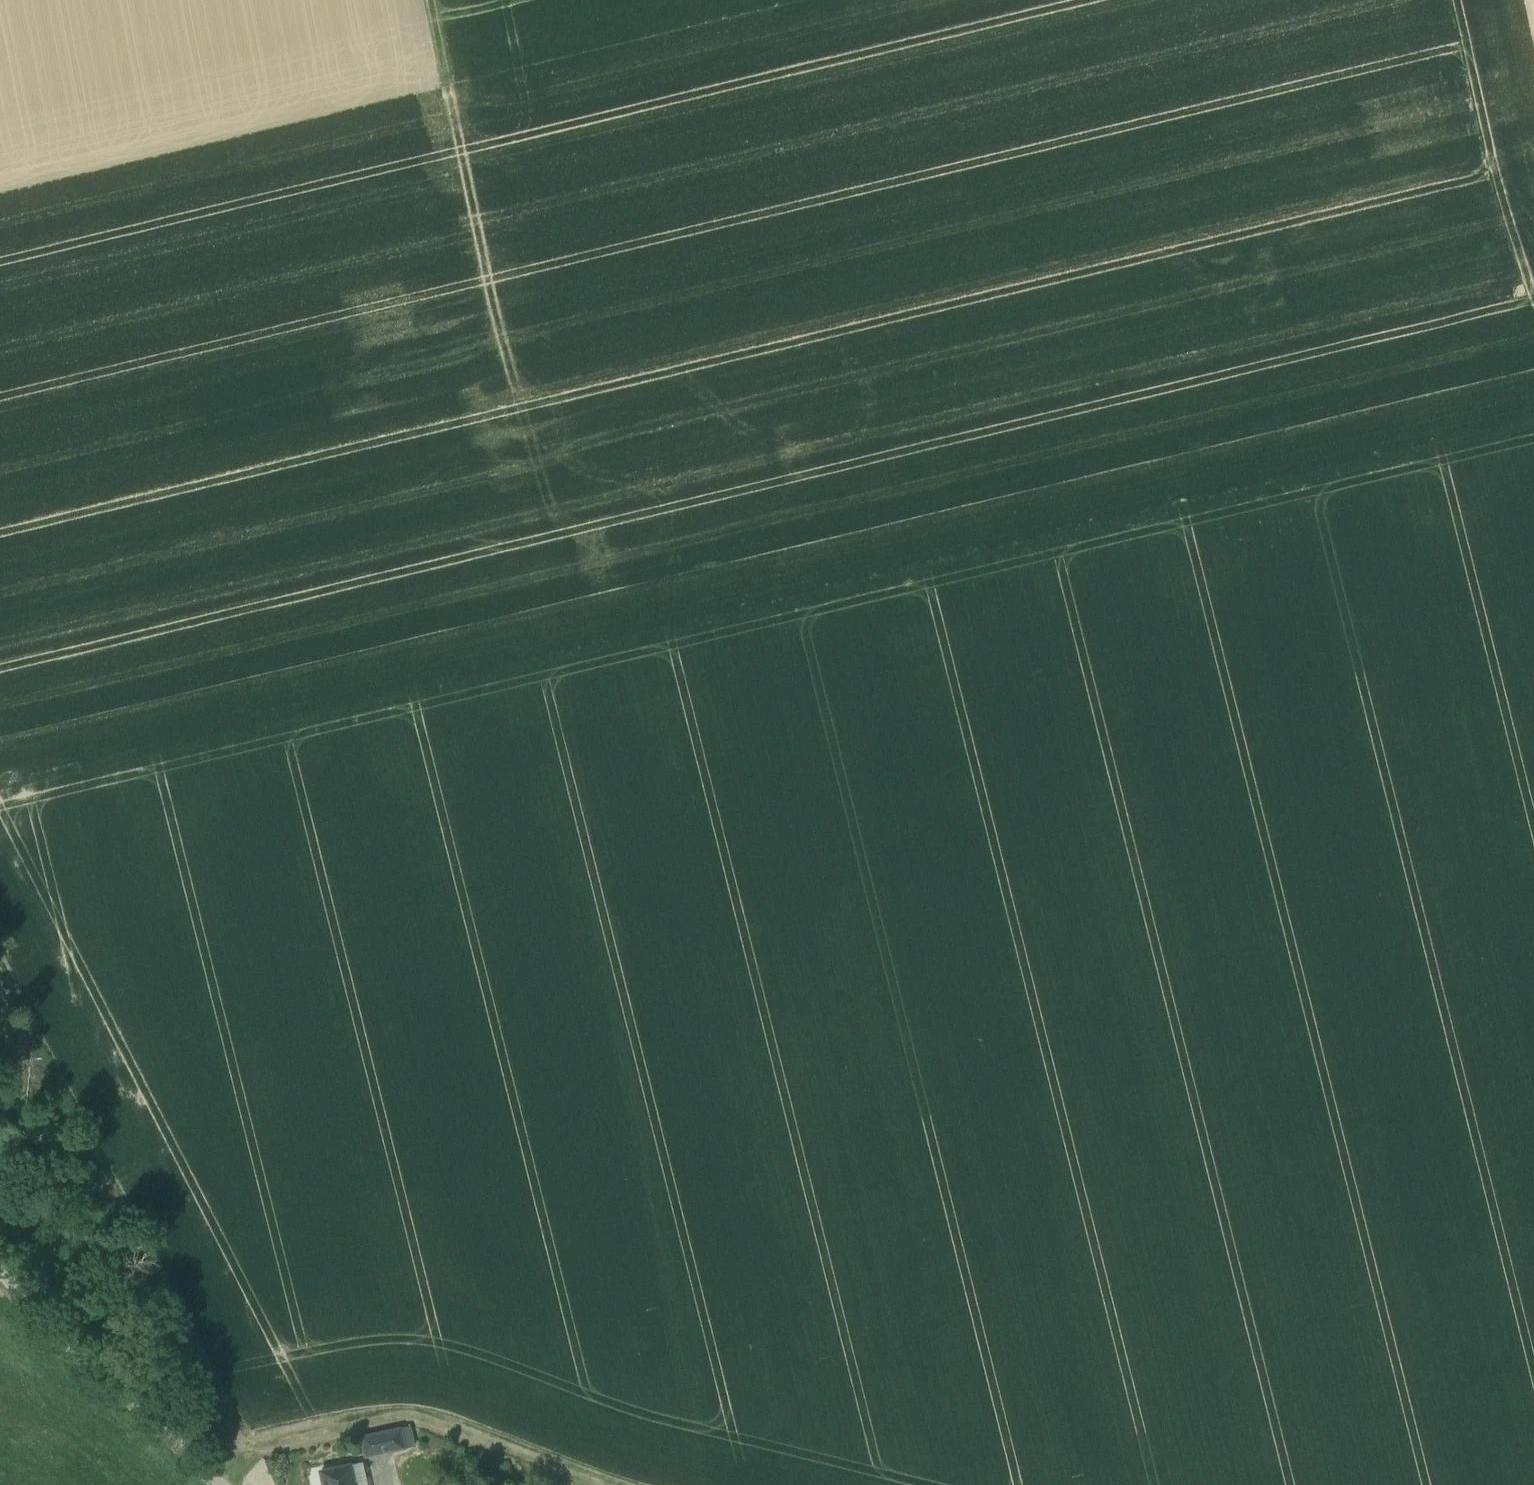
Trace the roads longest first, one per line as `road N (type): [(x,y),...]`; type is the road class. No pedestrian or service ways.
road 1 (unclassified): [(0,1271),(226,1484)]

